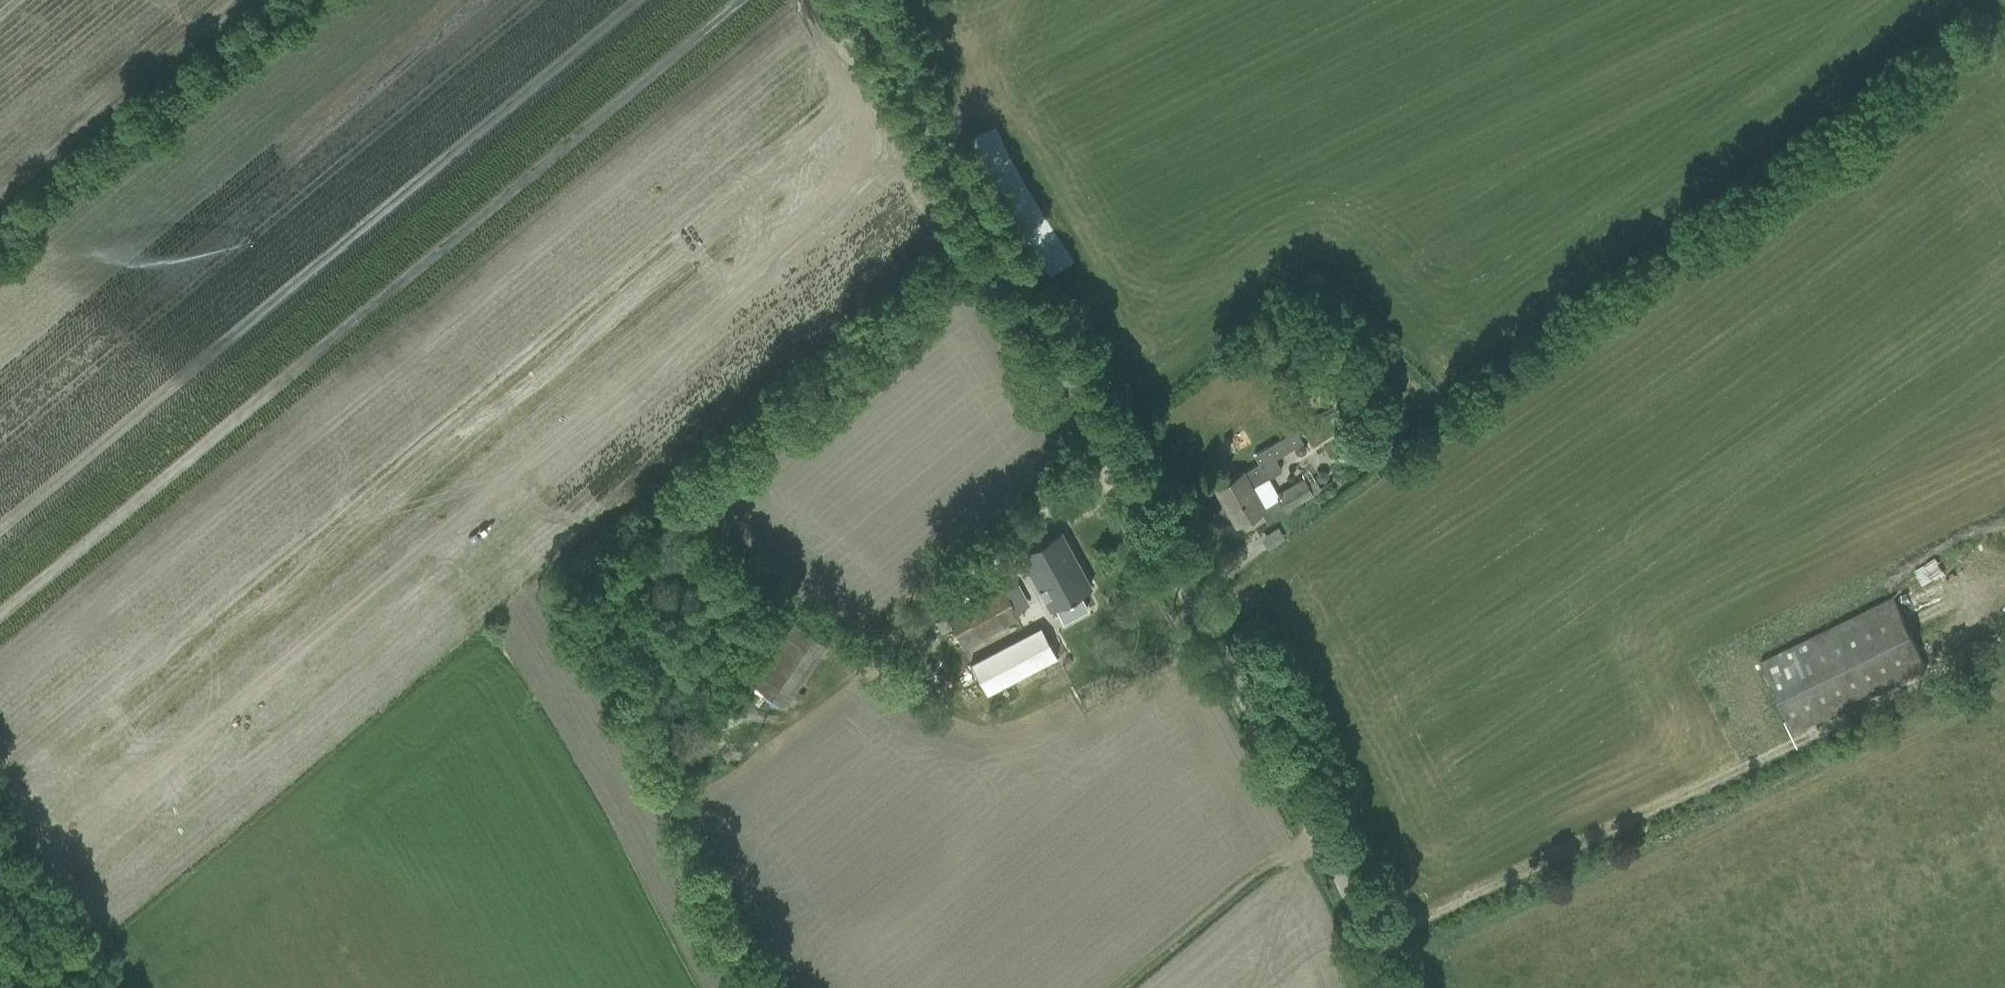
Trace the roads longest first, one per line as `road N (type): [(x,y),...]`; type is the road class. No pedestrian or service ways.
road 1 (unclassified): [(1387,987),(1341,876),(862,0)]
road 2 (track): [(0,208),(255,0)]

